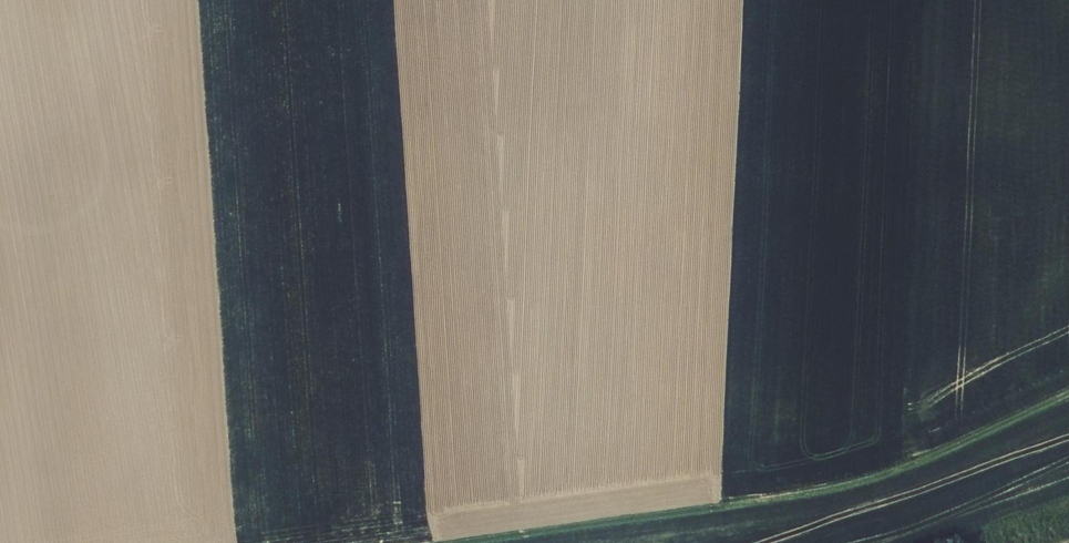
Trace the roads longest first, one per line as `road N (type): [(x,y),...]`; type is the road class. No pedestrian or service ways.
road 1 (track): [(471,542),(845,489),(1068,397)]

